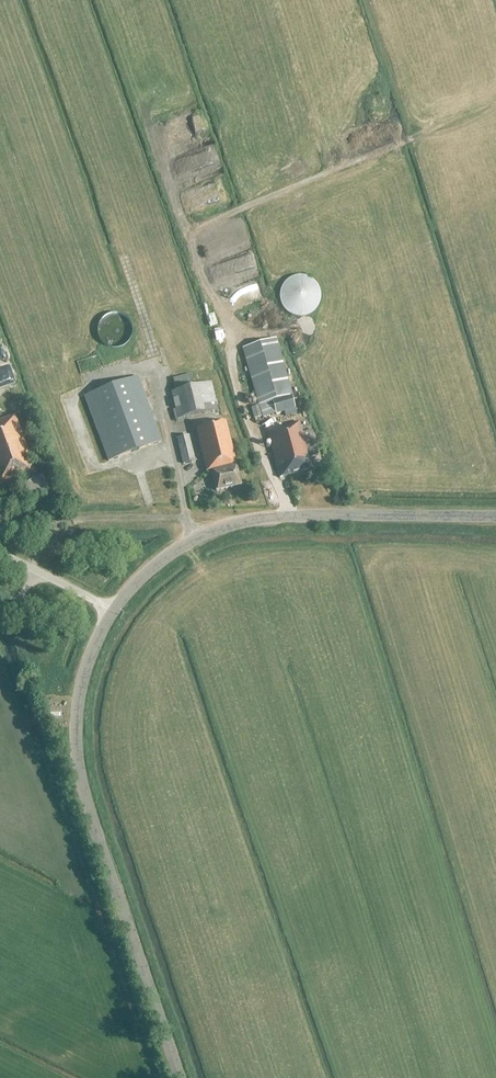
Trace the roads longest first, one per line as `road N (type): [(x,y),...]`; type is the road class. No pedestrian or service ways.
road 1 (tertiary): [(180,1077),(85,797),(76,734),(85,675),(113,613)]
road 2 (tertiary): [(113,613),(156,564),(198,536),(236,525),(304,517),(495,519)]
road 3 (unclassified): [(113,613),(0,557)]

